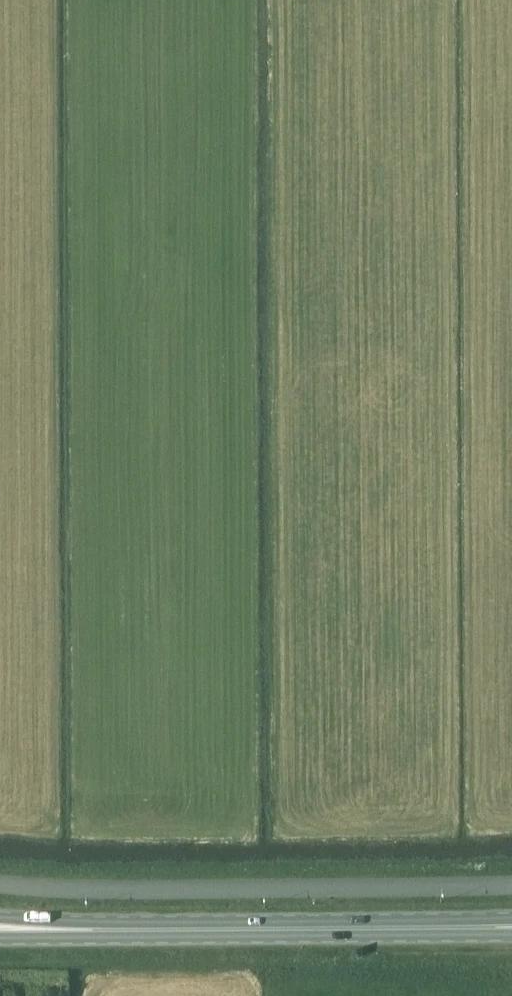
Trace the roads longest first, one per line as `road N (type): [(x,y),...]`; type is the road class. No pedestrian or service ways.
road 1 (unclassified): [(0,884),(511,885)]
road 2 (primary): [(0,927),(511,927)]

